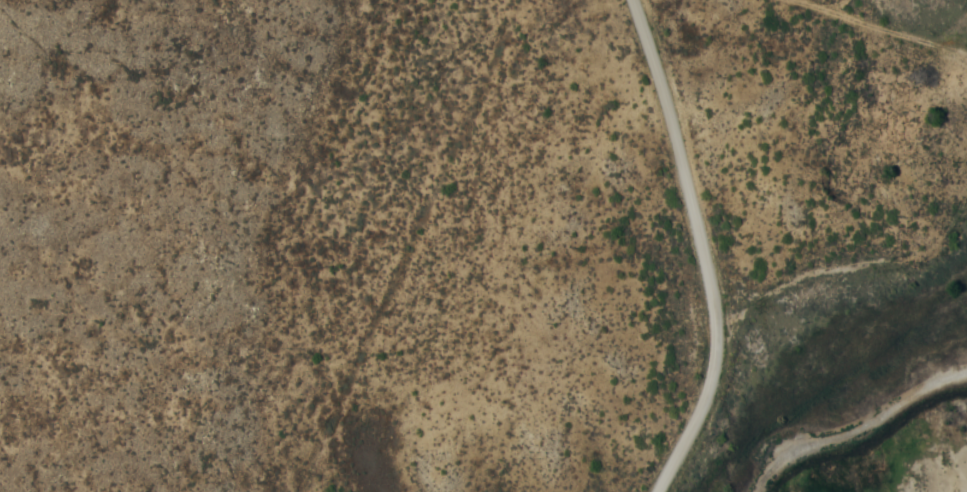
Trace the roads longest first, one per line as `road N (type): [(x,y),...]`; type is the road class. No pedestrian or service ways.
road 1 (residential): [(639,0),(715,308),(705,399),(659,491)]

